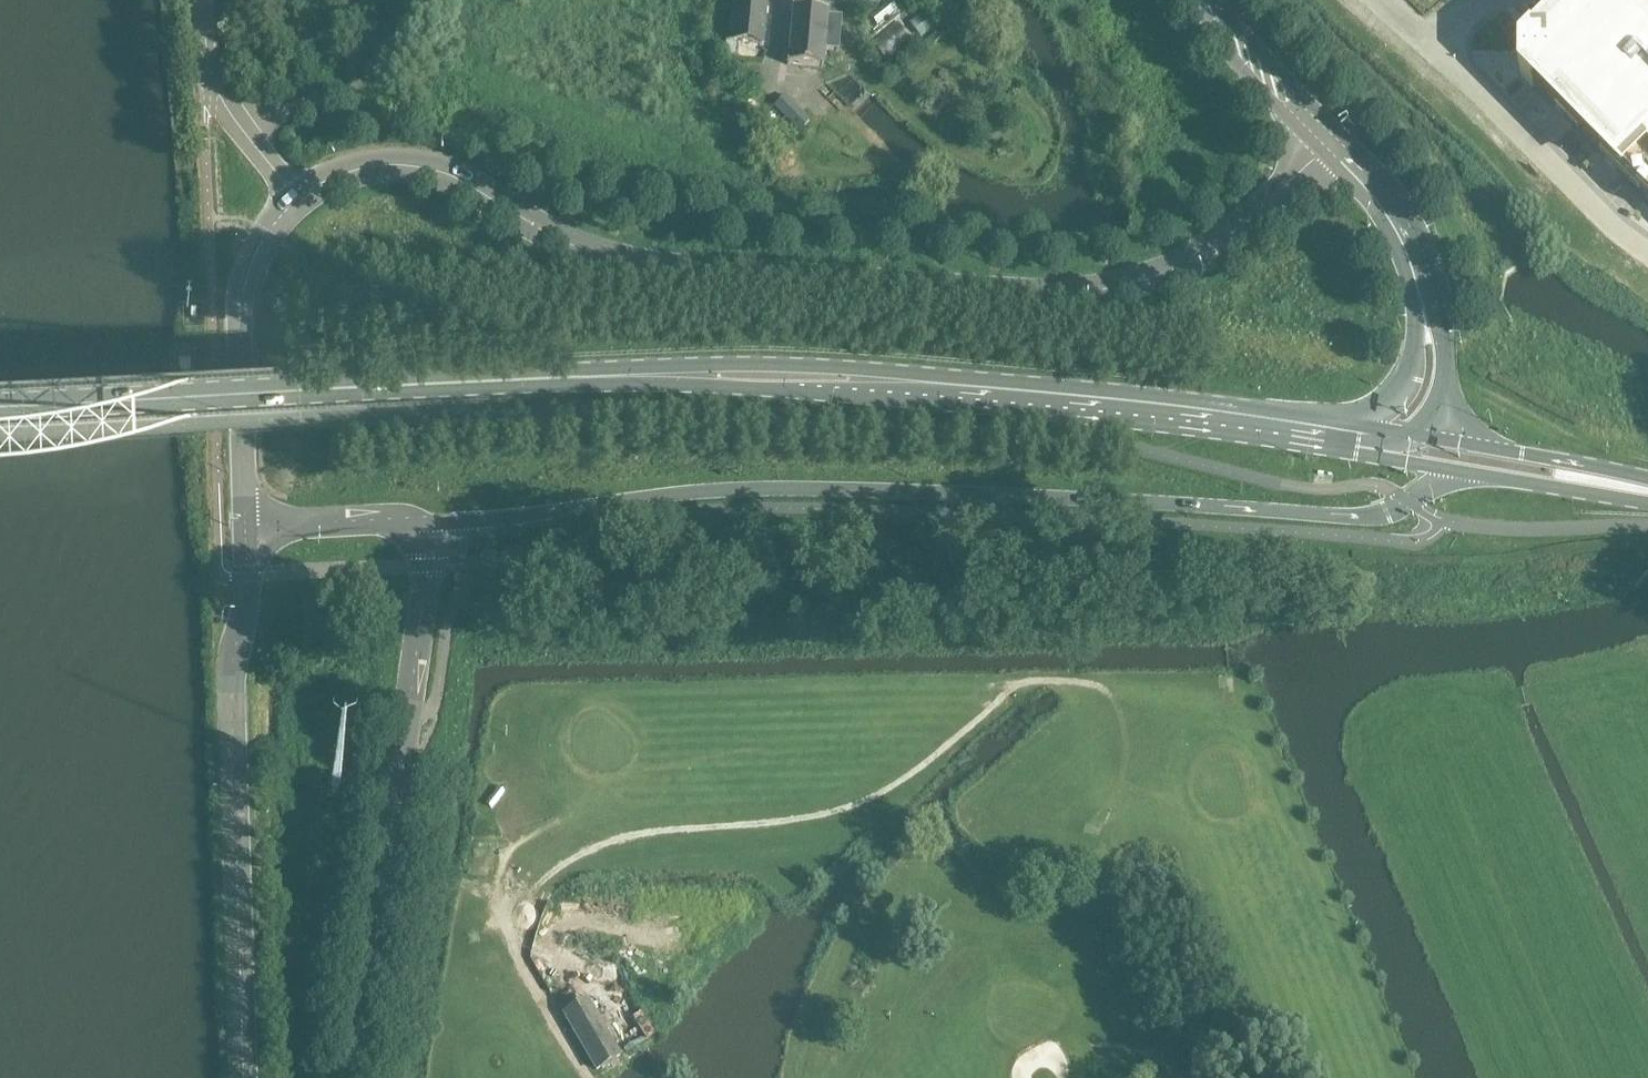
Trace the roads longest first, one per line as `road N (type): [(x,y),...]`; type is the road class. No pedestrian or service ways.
road 1 (tertiary): [(294,200),(343,173),(389,164),(429,170),(572,246),(647,265),(1089,292),(1153,275),(1214,247),(1318,152)]
road 2 (tertiary): [(425,525),(516,519),(653,494),(802,488),(1352,516),(1385,512),(1452,469)]
road 3 (primary): [(496,382),(1001,401),(1374,449)]
road 4 (primary): [(1340,421),(1186,397),(832,366),(606,369),(496,382)]
road 5 (unclassified): [(354,1077),(429,568),(425,525)]
road 6 (tertiary): [(246,528),(239,317),(247,273),(294,200)]
road 7 (tertiary): [(1318,152),(1375,211),(1396,248),(1414,331),(1413,359),(1392,401),(1340,421)]
road 8 (tertiary): [(1437,437),(1445,356),(1426,258),(1411,226),(1334,138)]
road 9 (track): [(588,1077),(490,899),(388,862)]
road 10 (primary): [(0,400),(297,388)]
road 11 (tertiary): [(236,787),(242,1077)]
road 12 (unclassified): [(1647,249),(1444,55)]
road 13 (tertiary): [(236,787),(233,667),(246,528)]
road 14 (residential): [(294,200),(229,111),(197,0)]
road 15 (primary): [(1647,477),(1437,437)]
road 16 (primary): [(496,382),(297,388)]
road 17 (primary): [(1452,469),(1647,503)]
road 18 (tertiary): [(1194,0),(1239,65),(1318,152)]
road 19 (tertiary): [(1334,138),(1215,0)]
road 20 (tertiary): [(425,525),(404,519),(246,528)]

